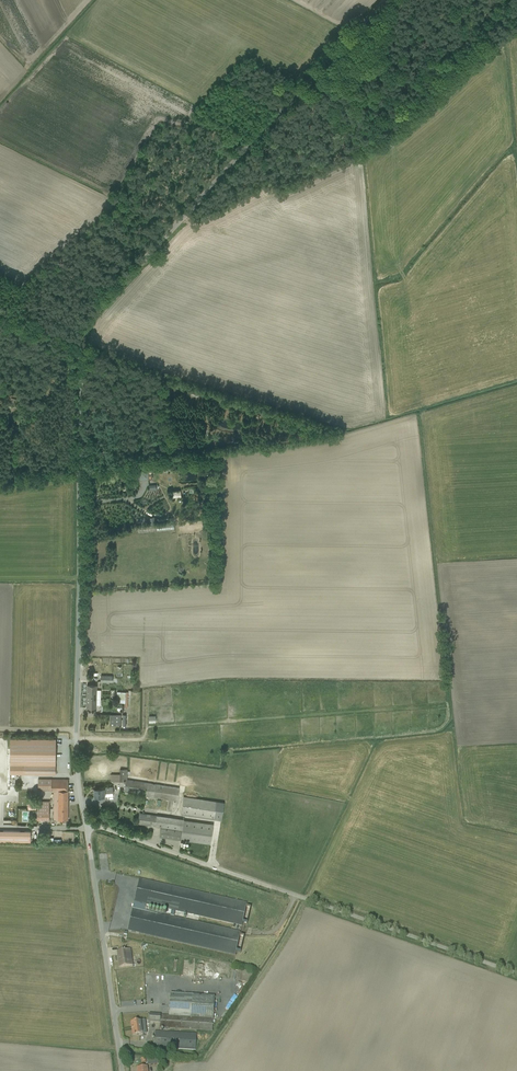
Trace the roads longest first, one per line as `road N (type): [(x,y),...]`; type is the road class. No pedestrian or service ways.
road 1 (unclassified): [(82,822),(76,732),(82,334),(251,145)]
road 2 (unclassified): [(516,974),(82,822)]
road 3 (unclassified): [(82,822),(118,1070)]
road 4 (unclassified): [(251,145),(220,124),(166,119),(47,54)]
road 5 (unclassified): [(251,145),(386,0)]

